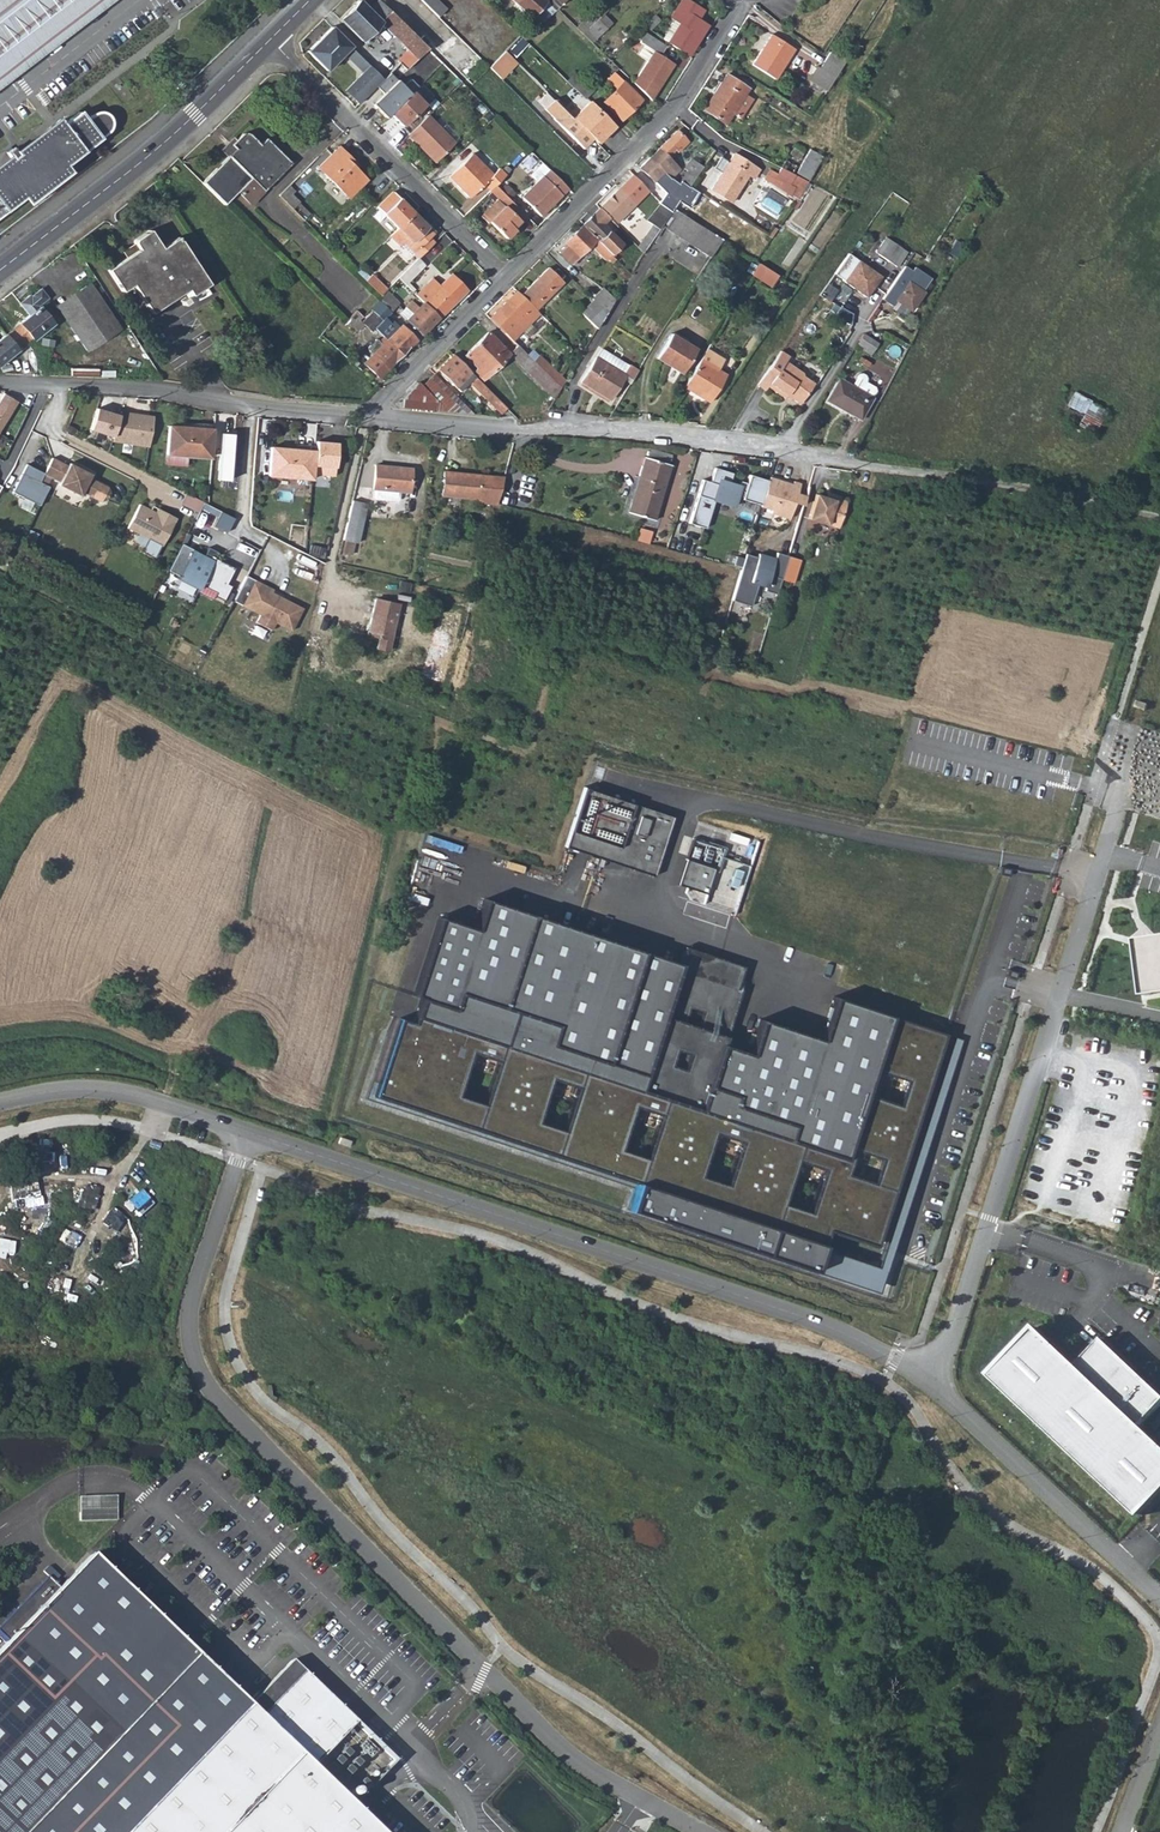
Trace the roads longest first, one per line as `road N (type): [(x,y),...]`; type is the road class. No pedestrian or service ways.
road 1 (unclassified): [(698,1831),(558,1746),(207,1388),(190,1340),(191,1295),(248,1133)]
road 2 (unclassified): [(248,1133),(765,1300),(841,1329),(925,1376)]
road 3 (residential): [(373,415),(785,448)]
road 4 (residential): [(785,448),(1025,477),(1159,510)]
road 5 (residential): [(0,379),(373,415)]
road 6 (residential): [(507,276),(671,111),(733,16),(733,0)]
road 7 (tertiary): [(0,270),(148,156),(268,41)]
road 8 (residential): [(268,41),(507,276)]
road 9 (unclassified): [(925,1376),(1159,1599)]
road 10 (unclassified): [(0,1101),(102,1088),(248,1133)]
road 11 (residential): [(373,415),(507,276)]
road 12 (residential): [(854,338),(785,448)]

